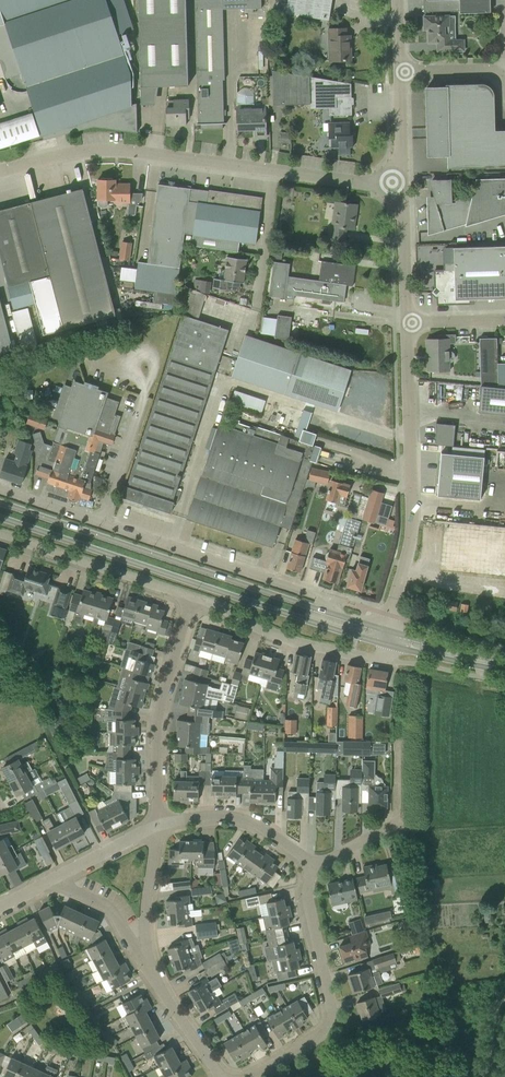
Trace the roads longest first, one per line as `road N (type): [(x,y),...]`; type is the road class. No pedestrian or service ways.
road 1 (unclassified): [(0,169),(107,149),(403,187)]
road 2 (secondary): [(0,516),(385,643)]
road 3 (residential): [(336,614),(326,597),(0,489)]
road 4 (secondary): [(336,614),(0,501)]
road 5 (unclassified): [(388,629),(411,536),(406,321)]
road 6 (residential): [(246,1076),(303,1048),(332,1020),(307,895),(315,867)]
road 7 (residential): [(156,827),(161,701),(193,598)]
road 8 (residential): [(193,598),(293,642),(381,661),(385,643)]
road 9 (residential): [(0,534),(193,598)]
road 10 (residential): [(315,867),(245,821),(192,817),(156,827)]
road 11 (residential): [(220,1076),(144,959)]
road 12 (unclassified): [(406,321),(403,187)]
road 13 (residential): [(144,959),(156,827)]
road 14 (secondary): [(385,643),(504,670)]
road 15 (residential): [(144,959),(111,912),(57,877)]
road 16 (secondary): [(504,659),(388,629)]

